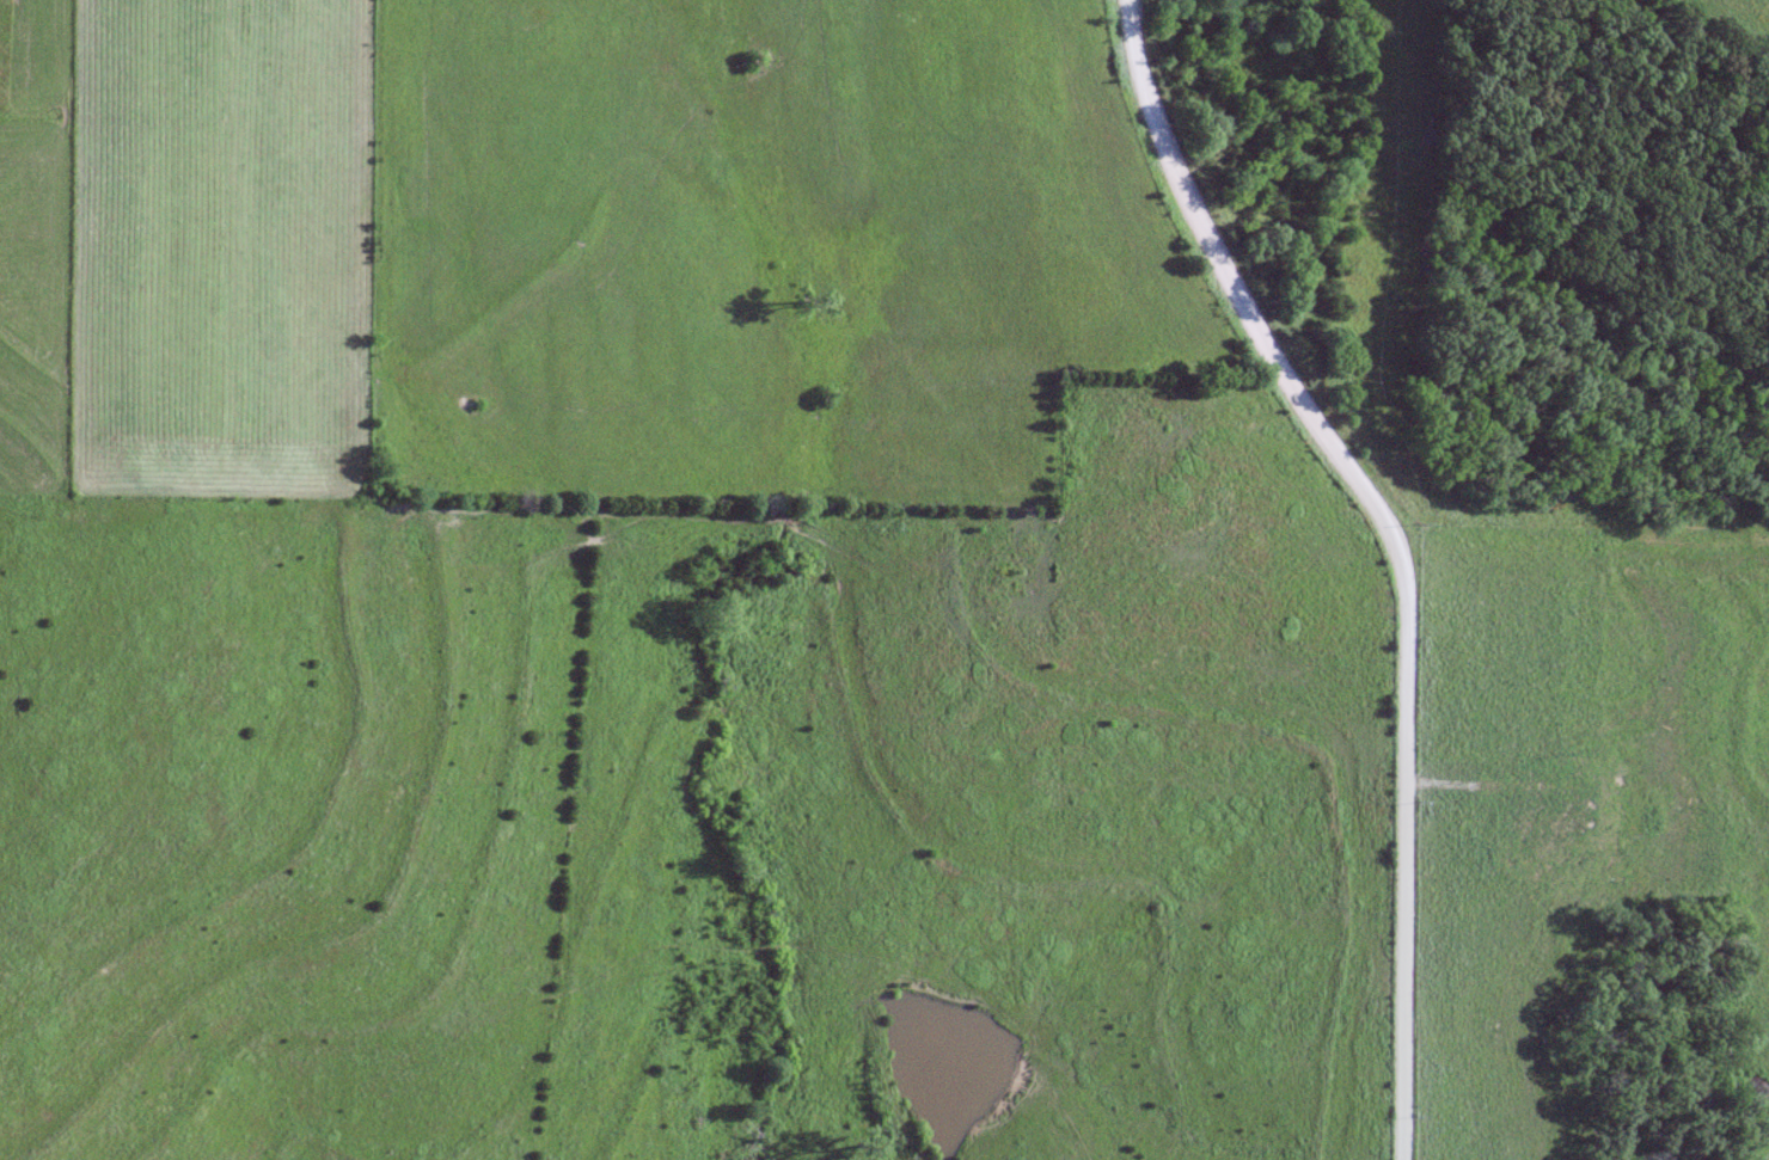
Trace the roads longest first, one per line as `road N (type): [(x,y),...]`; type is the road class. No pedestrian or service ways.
road 1 (residential): [(1395,1159),(1400,573),(1357,484),(1232,291),(1164,155),(1123,0)]

